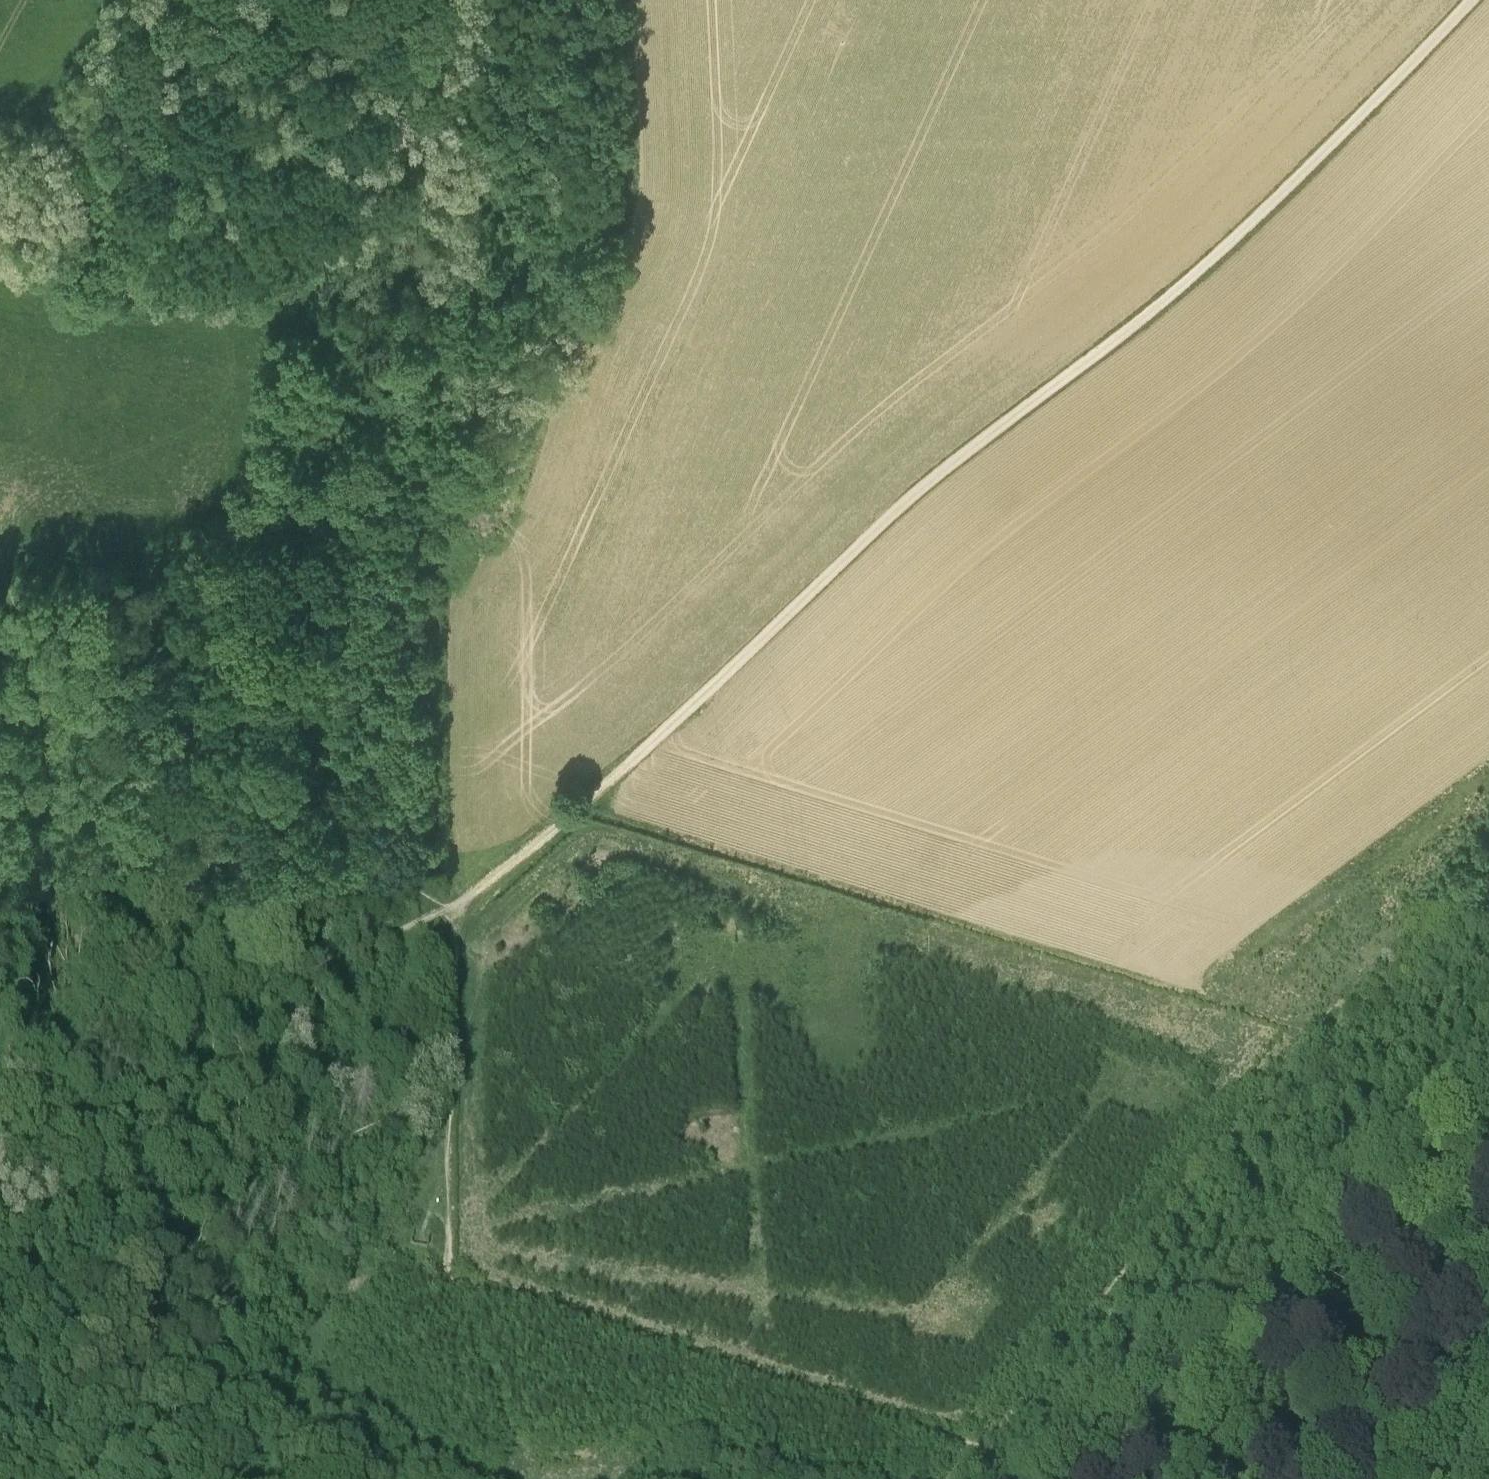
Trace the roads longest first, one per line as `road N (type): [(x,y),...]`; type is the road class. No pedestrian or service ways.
road 1 (track): [(1470,0),(1198,271),(882,521),(589,795),(447,908),(284,989)]
road 2 (track): [(284,989),(0,1117)]

